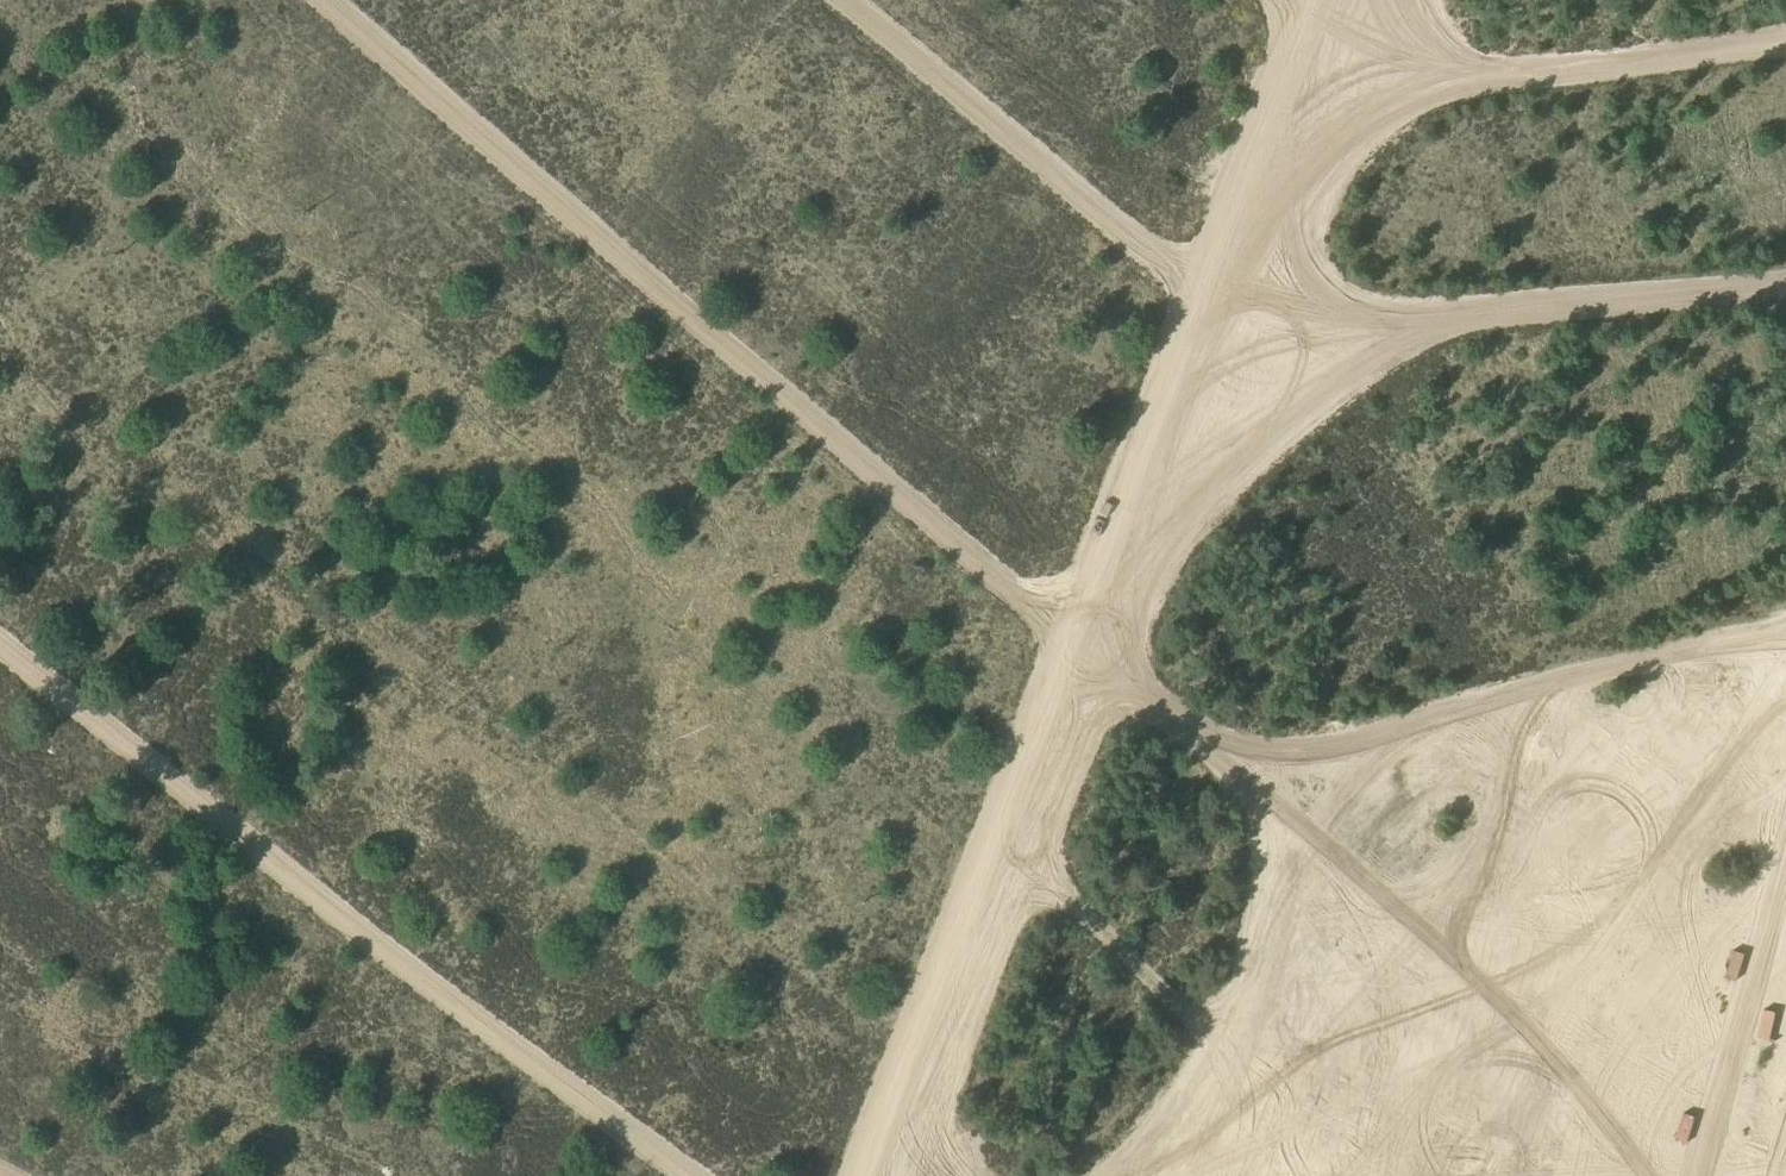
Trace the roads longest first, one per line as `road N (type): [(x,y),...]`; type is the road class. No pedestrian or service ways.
road 1 (track): [(1282,0),(1306,20),(1467,87),(1785,41)]

